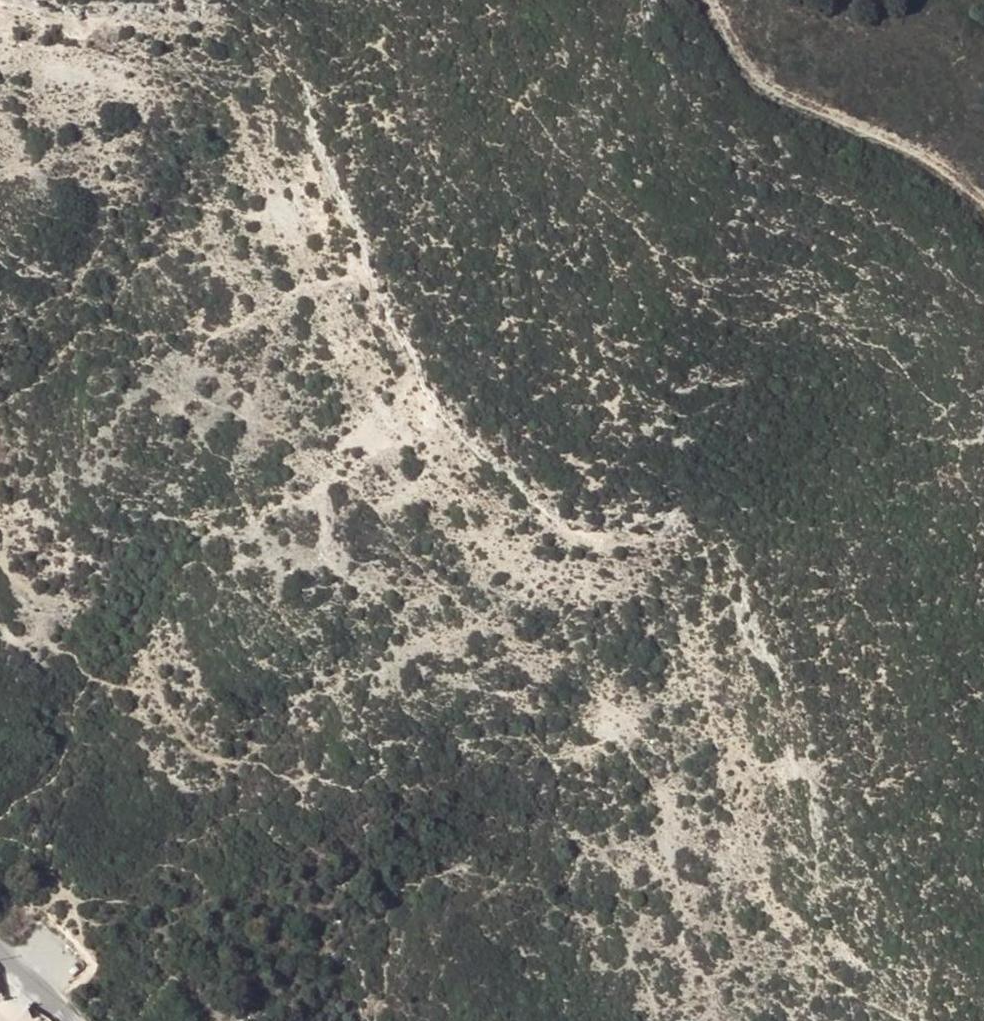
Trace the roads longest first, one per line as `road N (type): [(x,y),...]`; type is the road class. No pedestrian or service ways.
road 1 (track): [(715,0),(746,62),(774,91),(968,176),(983,194)]

